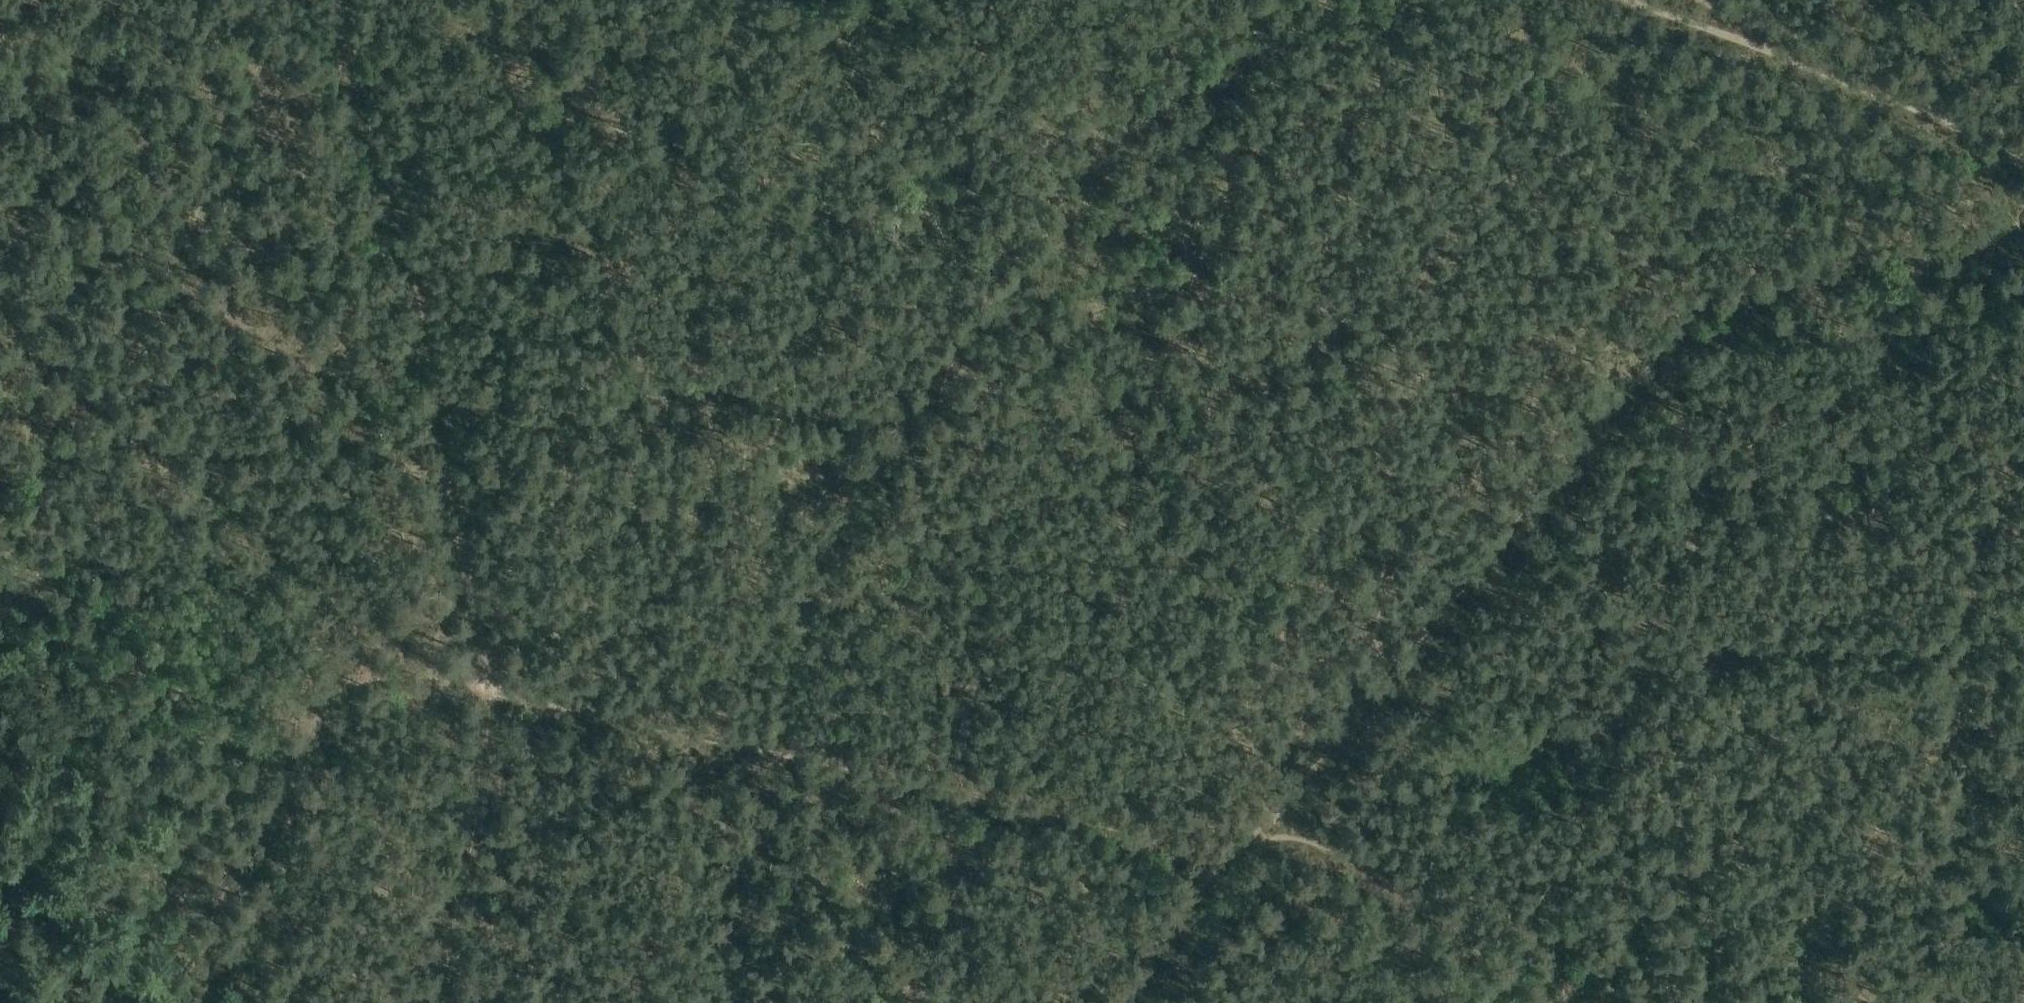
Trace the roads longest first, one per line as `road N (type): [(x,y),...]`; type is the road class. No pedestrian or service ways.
road 1 (track): [(1619,0),(1927,113),(2023,167)]
road 2 (track): [(1939,118),(1869,65),(1695,0)]

